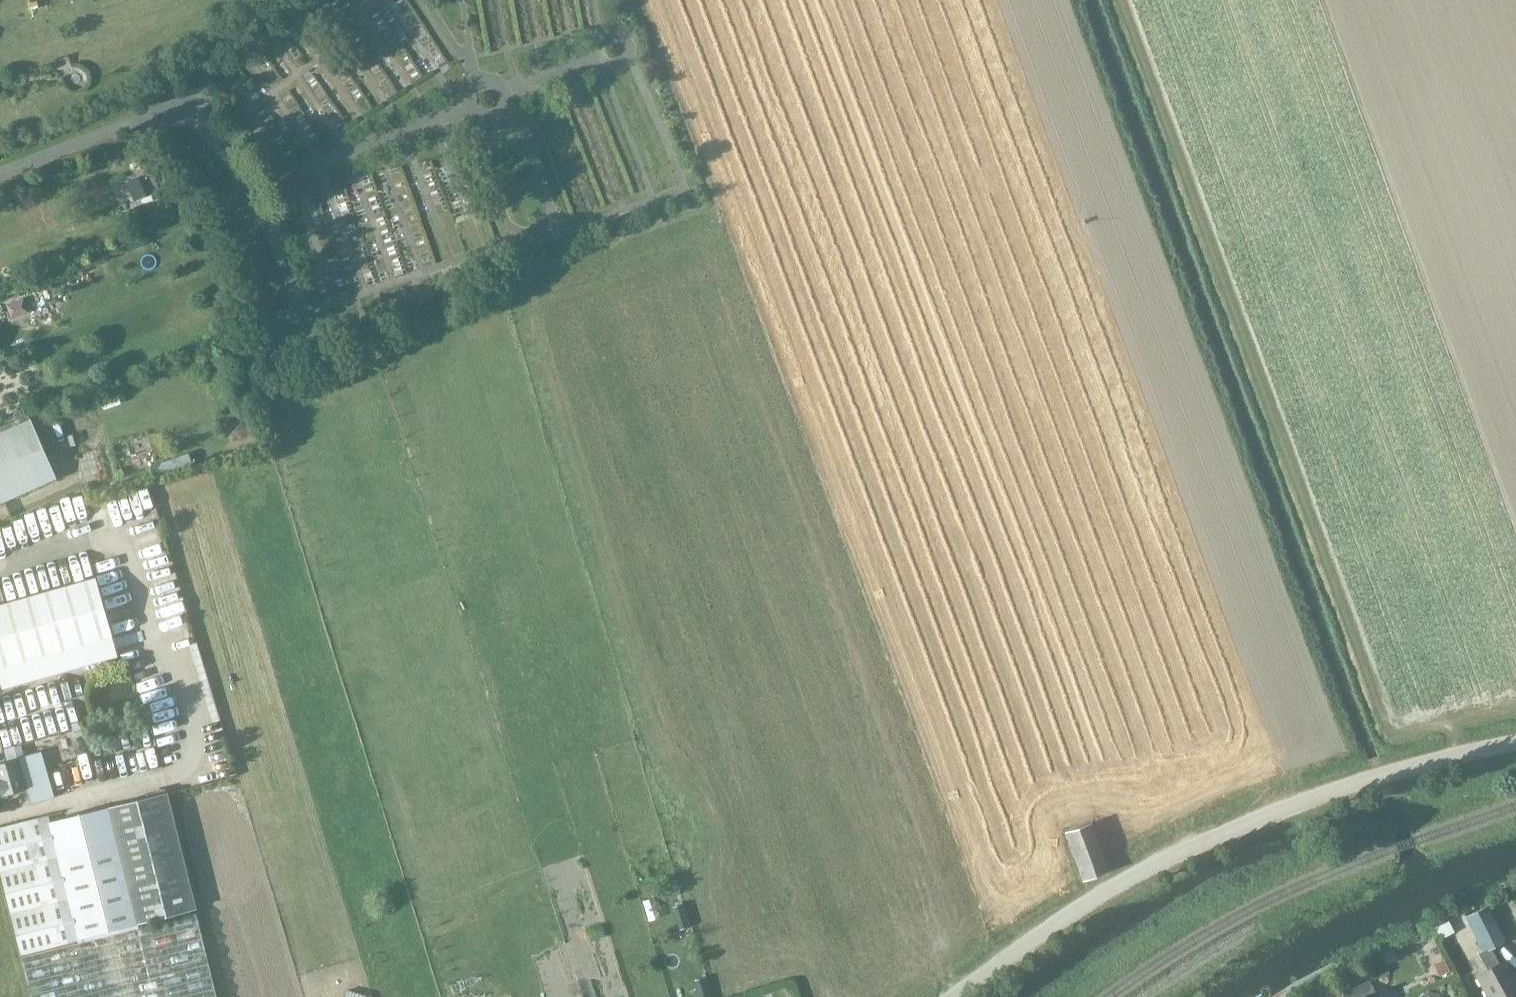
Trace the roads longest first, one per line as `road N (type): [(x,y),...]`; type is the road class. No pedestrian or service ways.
road 1 (unclassified): [(956,996),(1050,928),(1187,850),(1360,782),(1515,741)]

